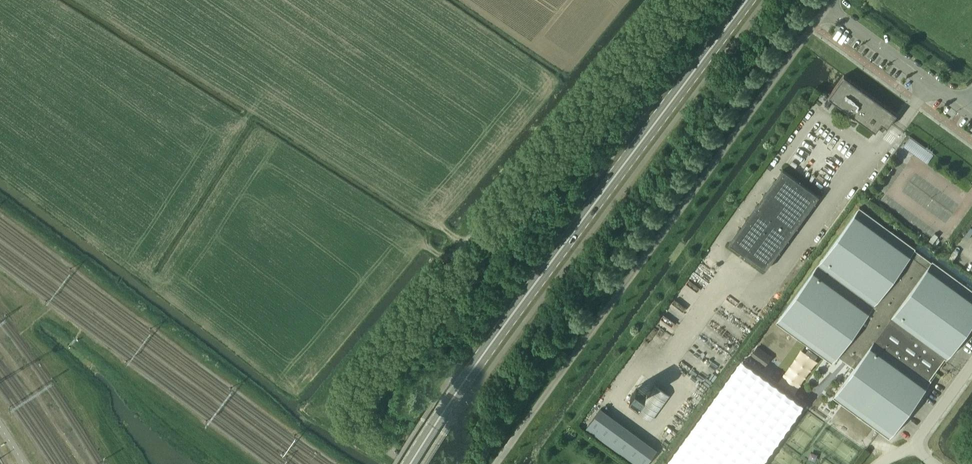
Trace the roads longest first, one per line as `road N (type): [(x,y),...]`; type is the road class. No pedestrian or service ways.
road 1 (unclassified): [(411,463),(355,427),(347,414),(352,381),(674,0)]
road 2 (secondary): [(411,463),(747,0)]
road 3 (unclassified): [(495,463),(826,9)]
road 4 (unclassified): [(963,109),(826,9)]
road 5 (unclassified): [(935,463),(918,447),(922,438),(971,367)]

